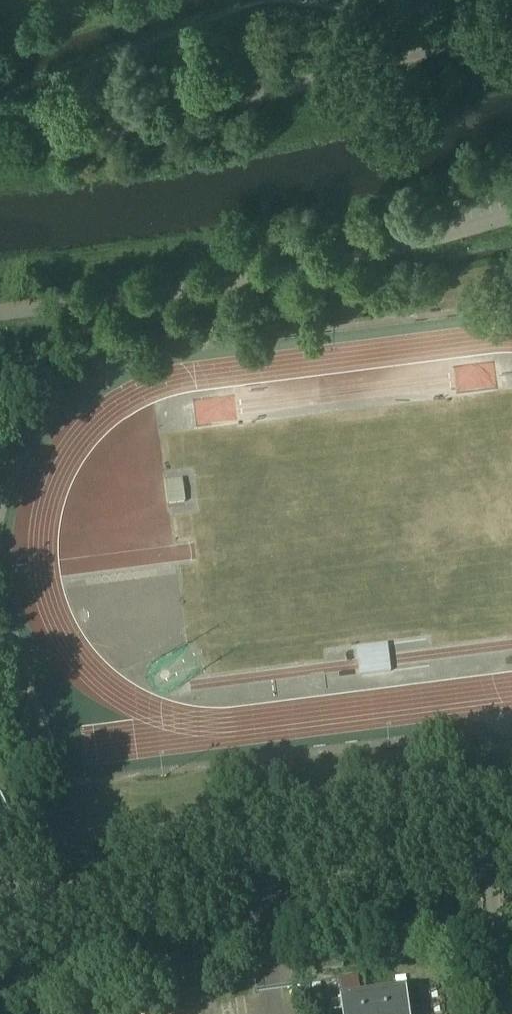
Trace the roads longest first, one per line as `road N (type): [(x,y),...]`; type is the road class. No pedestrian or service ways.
road 1 (unclassified): [(0,315),(320,264),(511,213)]
road 2 (unclassified): [(0,912),(486,852)]
road 3 (unclassified): [(505,1013),(486,852)]

